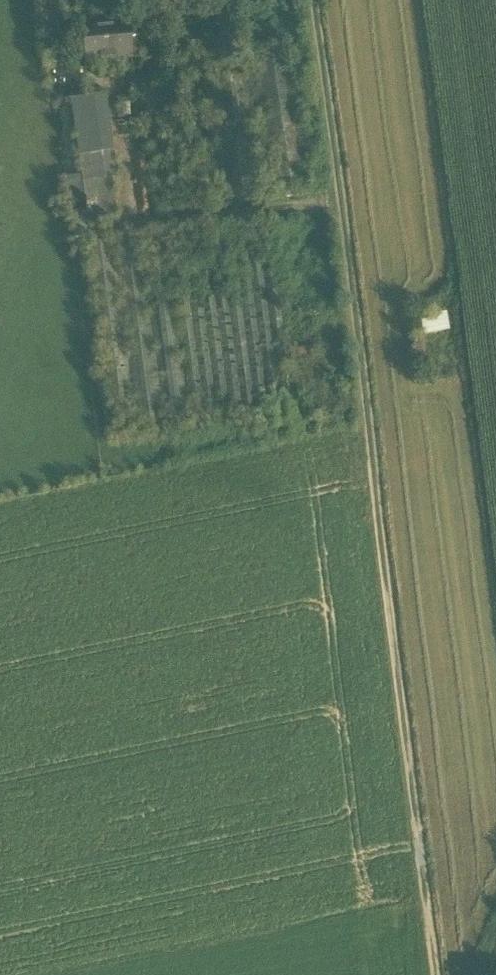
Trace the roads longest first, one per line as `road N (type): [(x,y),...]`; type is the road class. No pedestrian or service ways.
road 1 (track): [(437,974),(311,0)]

